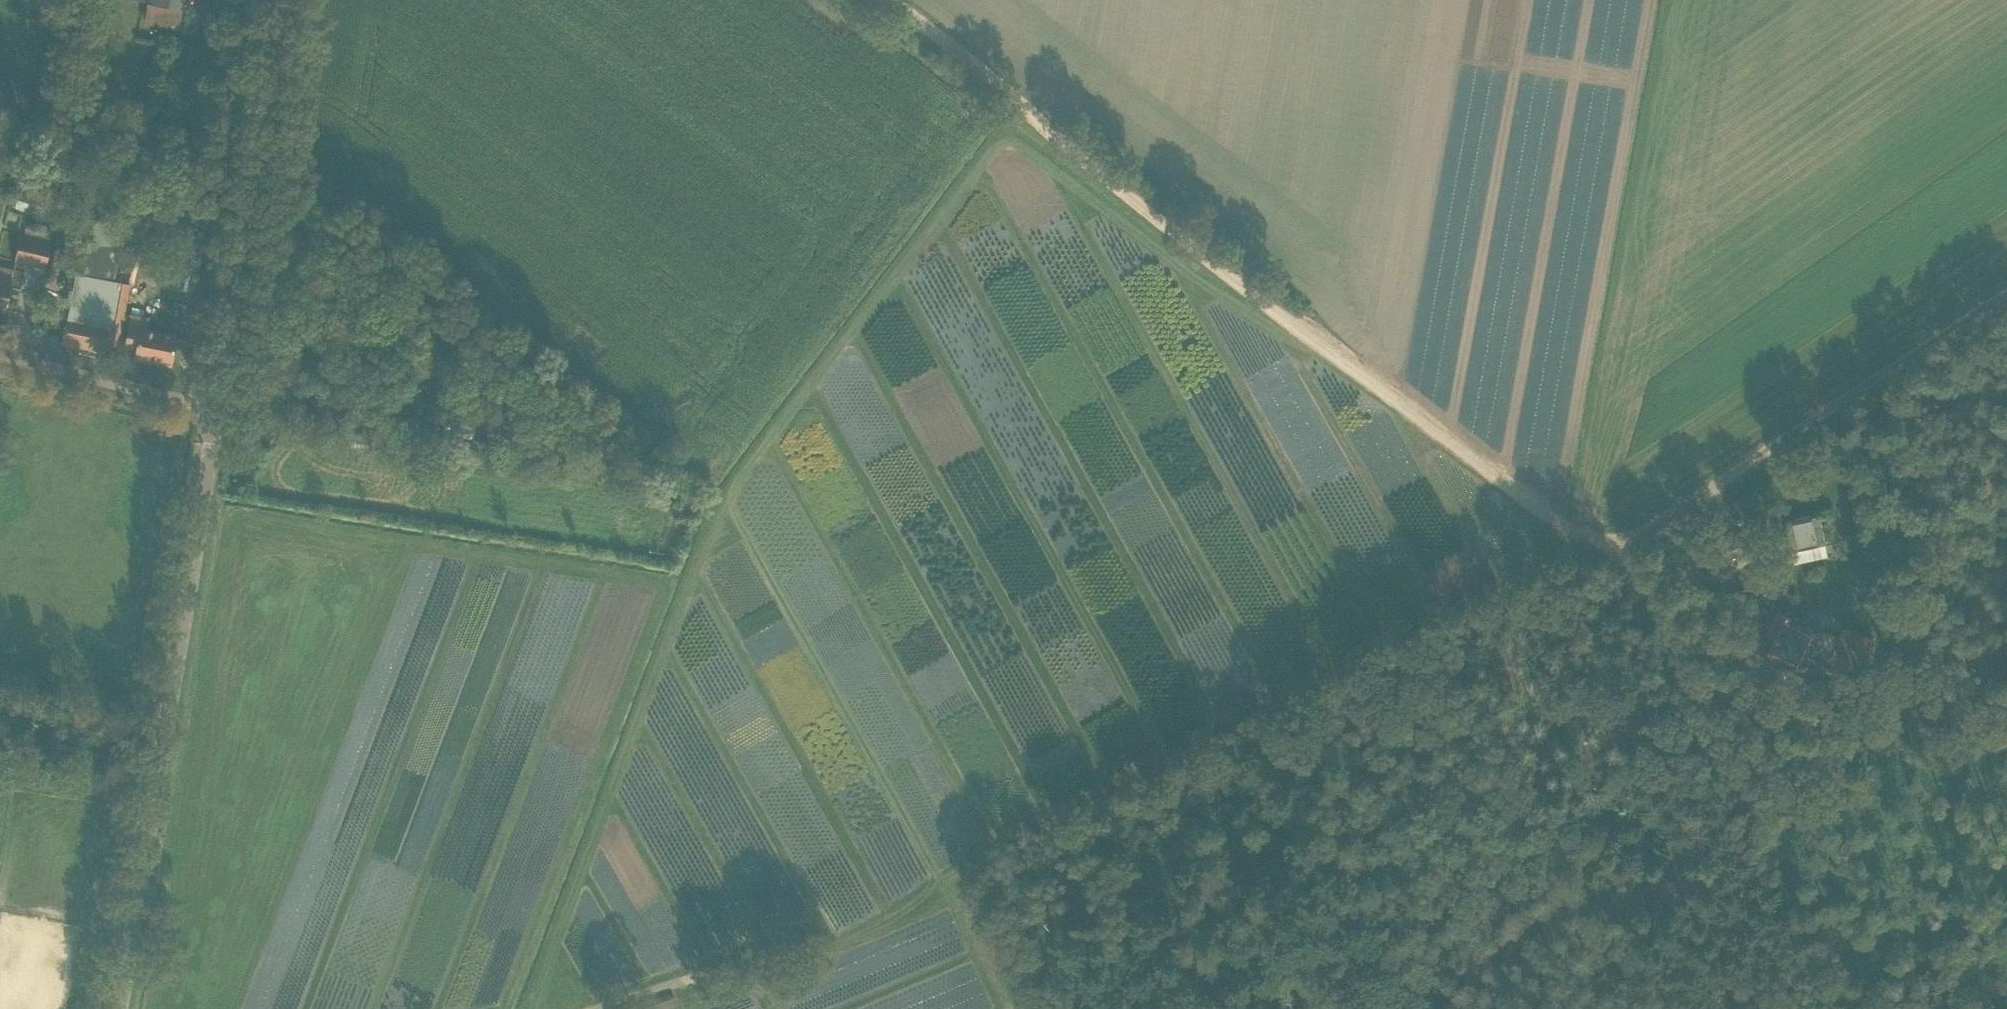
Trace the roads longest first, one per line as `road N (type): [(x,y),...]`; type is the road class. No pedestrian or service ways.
road 1 (track): [(1612,561),(882,0)]
road 2 (unclassified): [(108,1008),(217,404)]
road 3 (track): [(1865,1008),(1698,706),(1656,601),(1612,561)]
road 4 (track): [(1612,561),(2006,285)]
road 5 (unclassified): [(217,404),(276,0)]
road 6 (unclassified): [(217,404),(0,351)]

